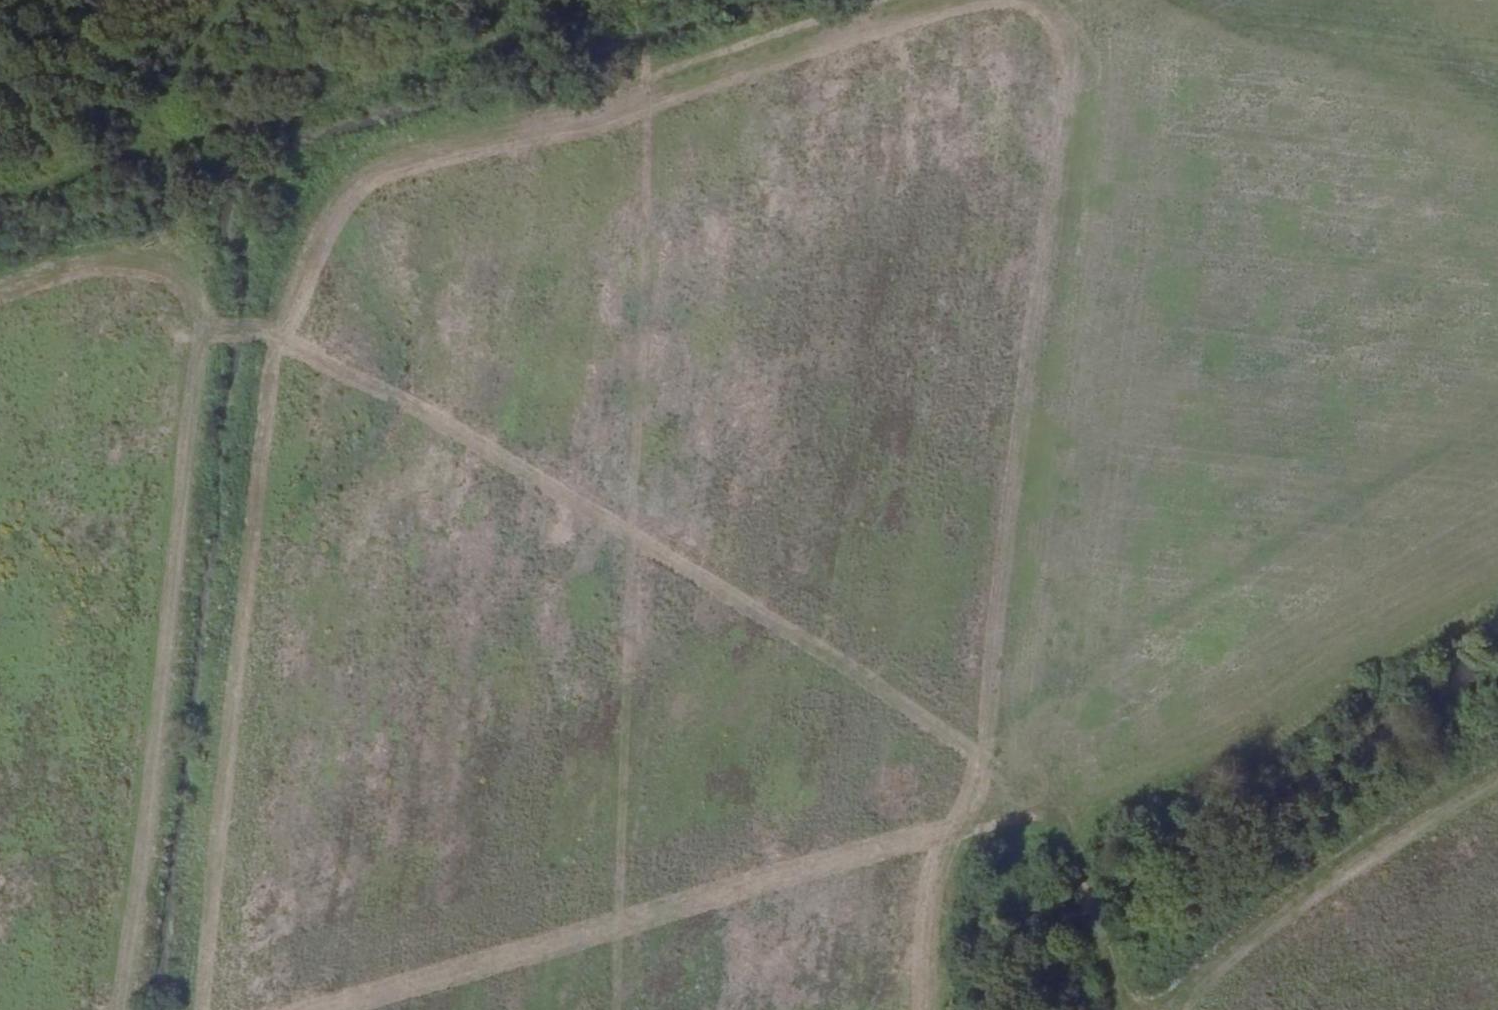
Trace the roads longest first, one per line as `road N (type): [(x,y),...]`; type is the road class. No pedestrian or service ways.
road 1 (track): [(1138,1009),(1252,907),(1497,756)]
road 2 (track): [(1102,922),(1064,805)]

